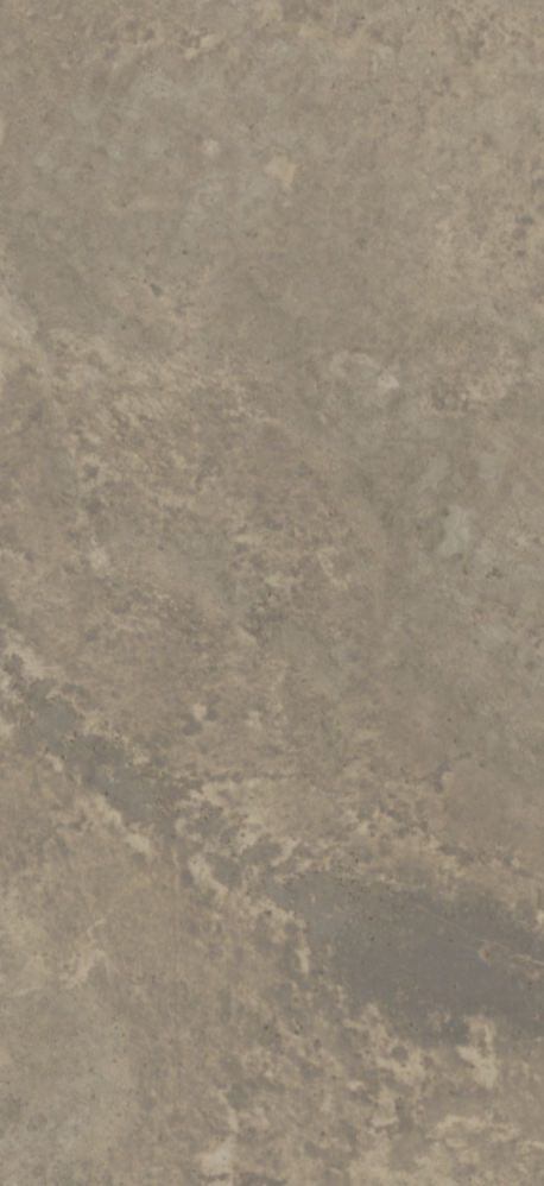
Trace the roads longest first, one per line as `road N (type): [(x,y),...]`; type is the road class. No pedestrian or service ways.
road 1 (track): [(104,1185),(70,1141),(0,1098)]

